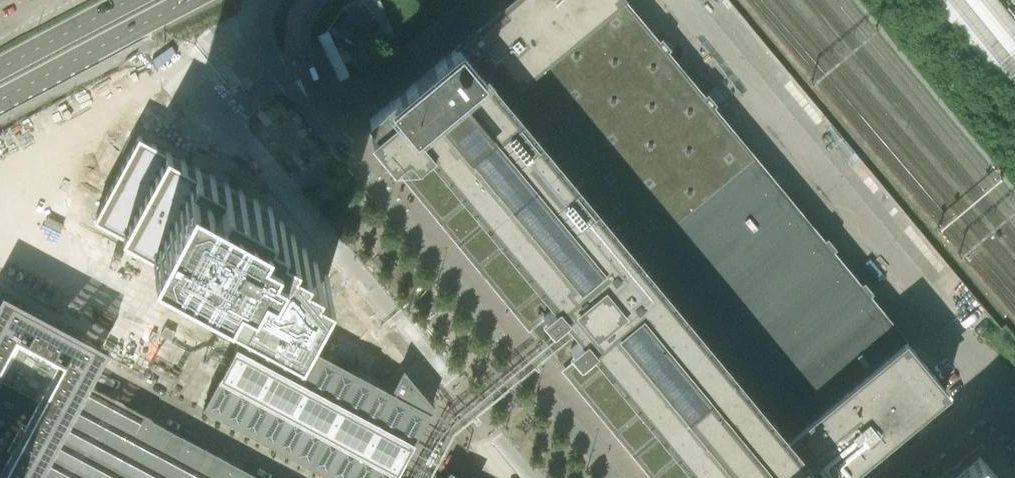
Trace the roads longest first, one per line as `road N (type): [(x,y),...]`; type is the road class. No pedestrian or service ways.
road 1 (tertiary): [(525,372),(301,102)]
road 2 (tertiary): [(251,142),(471,415)]
road 3 (primary): [(53,73),(107,54),(170,60),(251,142)]
road 4 (primary): [(53,73),(195,0)]
road 5 (primary): [(133,0),(0,70)]
road 6 (tertiary): [(613,477),(525,372)]

